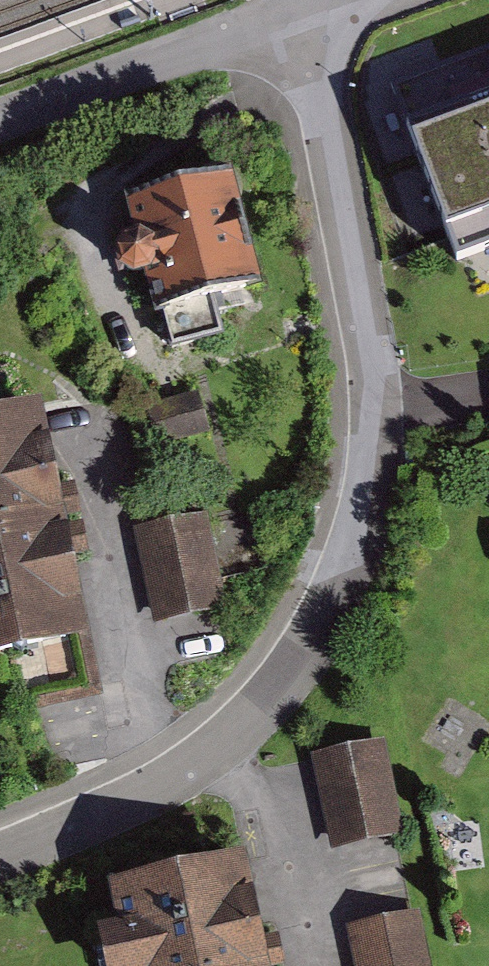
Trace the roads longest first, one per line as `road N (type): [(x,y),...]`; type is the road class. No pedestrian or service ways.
road 1 (residential): [(0,854),(136,796),(232,729),(310,639),(361,522),(375,412),(300,14)]
road 2 (residential): [(0,120),(300,14)]

